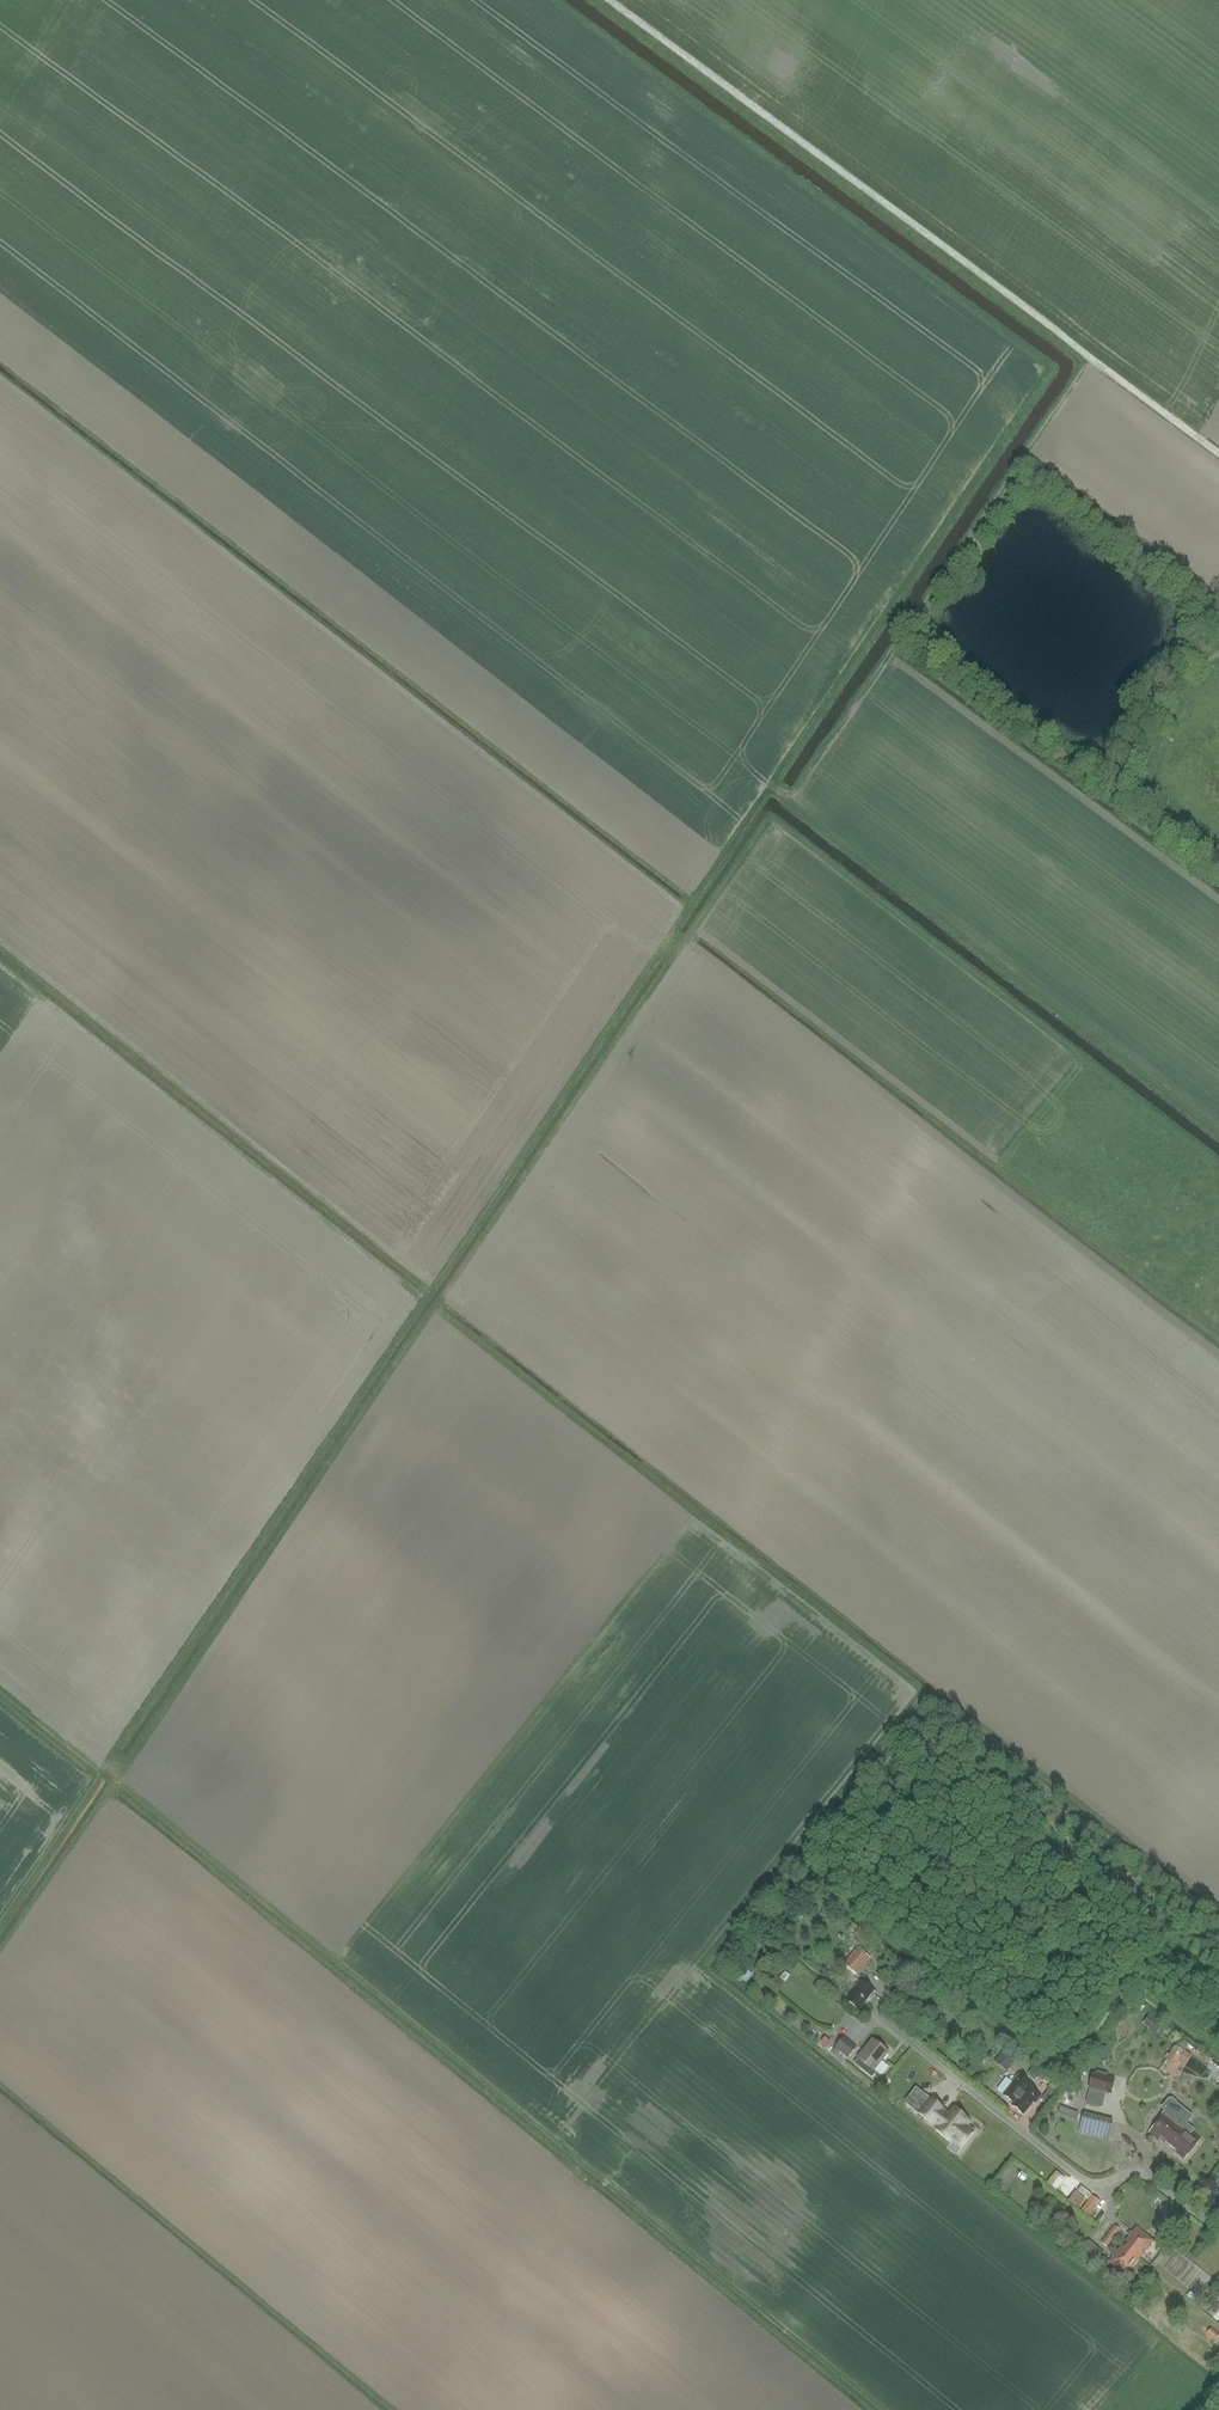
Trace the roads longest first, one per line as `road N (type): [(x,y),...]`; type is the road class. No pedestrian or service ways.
road 1 (residential): [(1218,2235),(1145,2176),(1127,2172),(1105,2189),(882,2021)]

